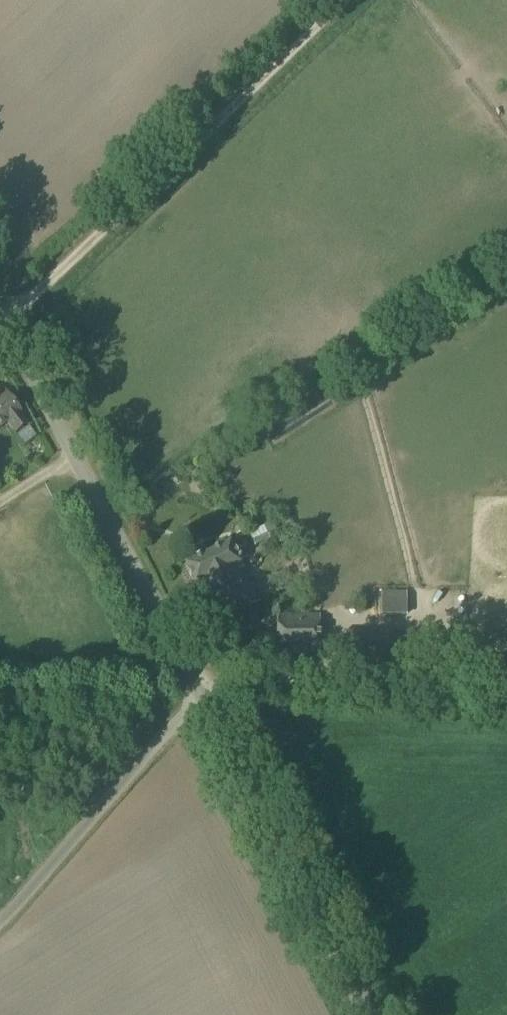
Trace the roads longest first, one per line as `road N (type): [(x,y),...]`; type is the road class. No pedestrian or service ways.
road 1 (track): [(329,0),(0,322)]
road 2 (unclassified): [(187,679),(0,325)]
road 3 (unclassified): [(362,1014),(187,679)]
road 4 (unclassified): [(506,672),(187,679)]
road 5 (unclassified): [(0,882),(187,679)]

